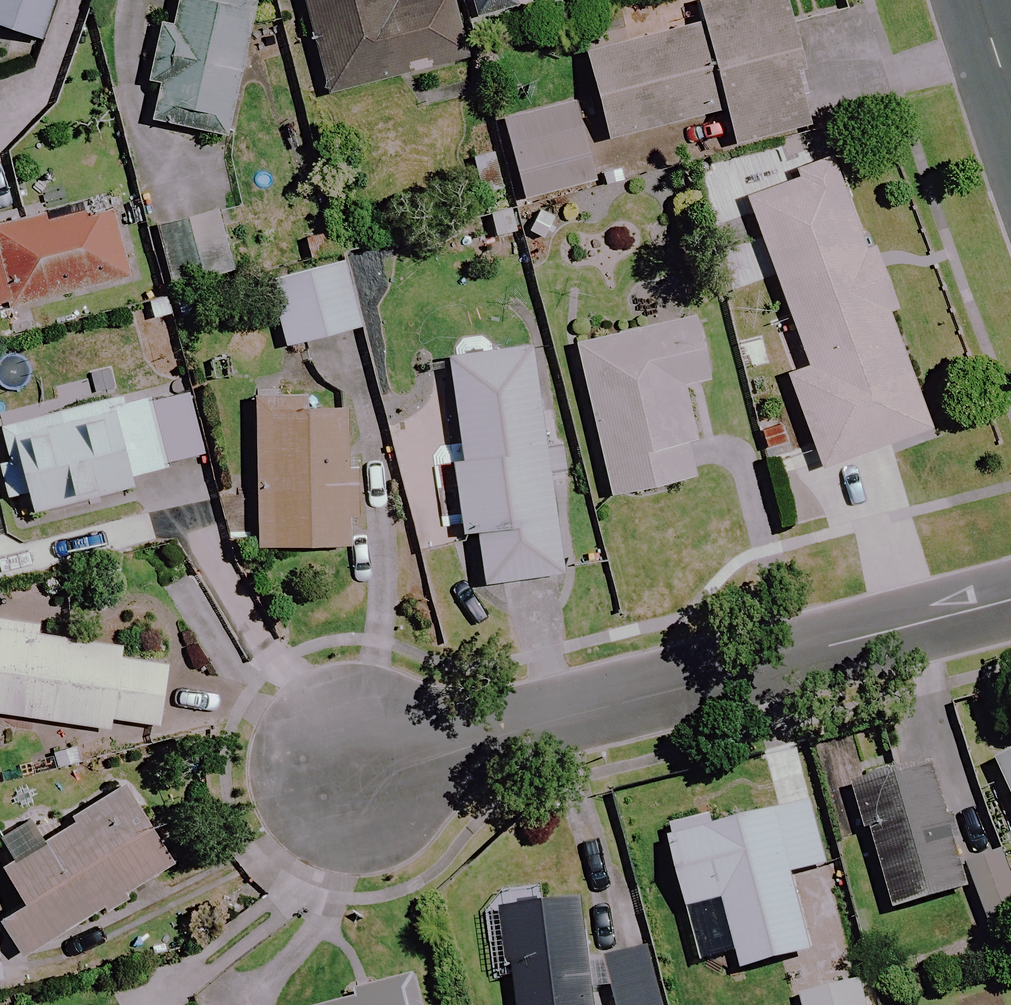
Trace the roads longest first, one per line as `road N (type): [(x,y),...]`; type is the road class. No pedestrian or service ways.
road 1 (residential): [(1010,597),(356,767)]

